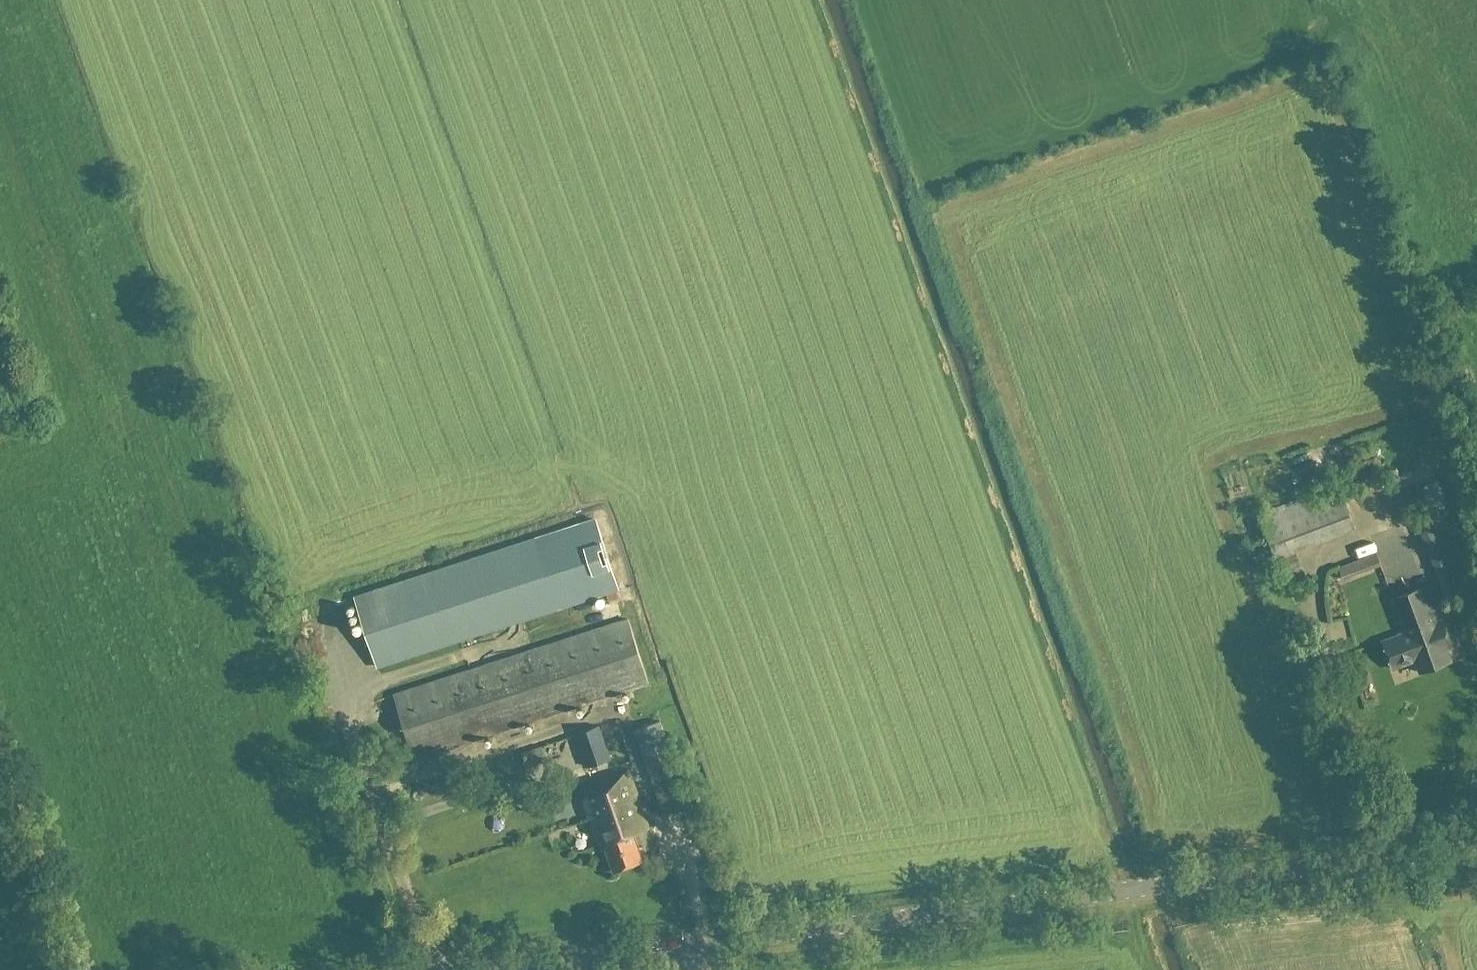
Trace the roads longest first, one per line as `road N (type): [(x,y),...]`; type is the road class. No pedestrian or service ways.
road 1 (tertiary): [(698,944),(1476,857)]
road 2 (tertiary): [(469,969),(698,944)]

